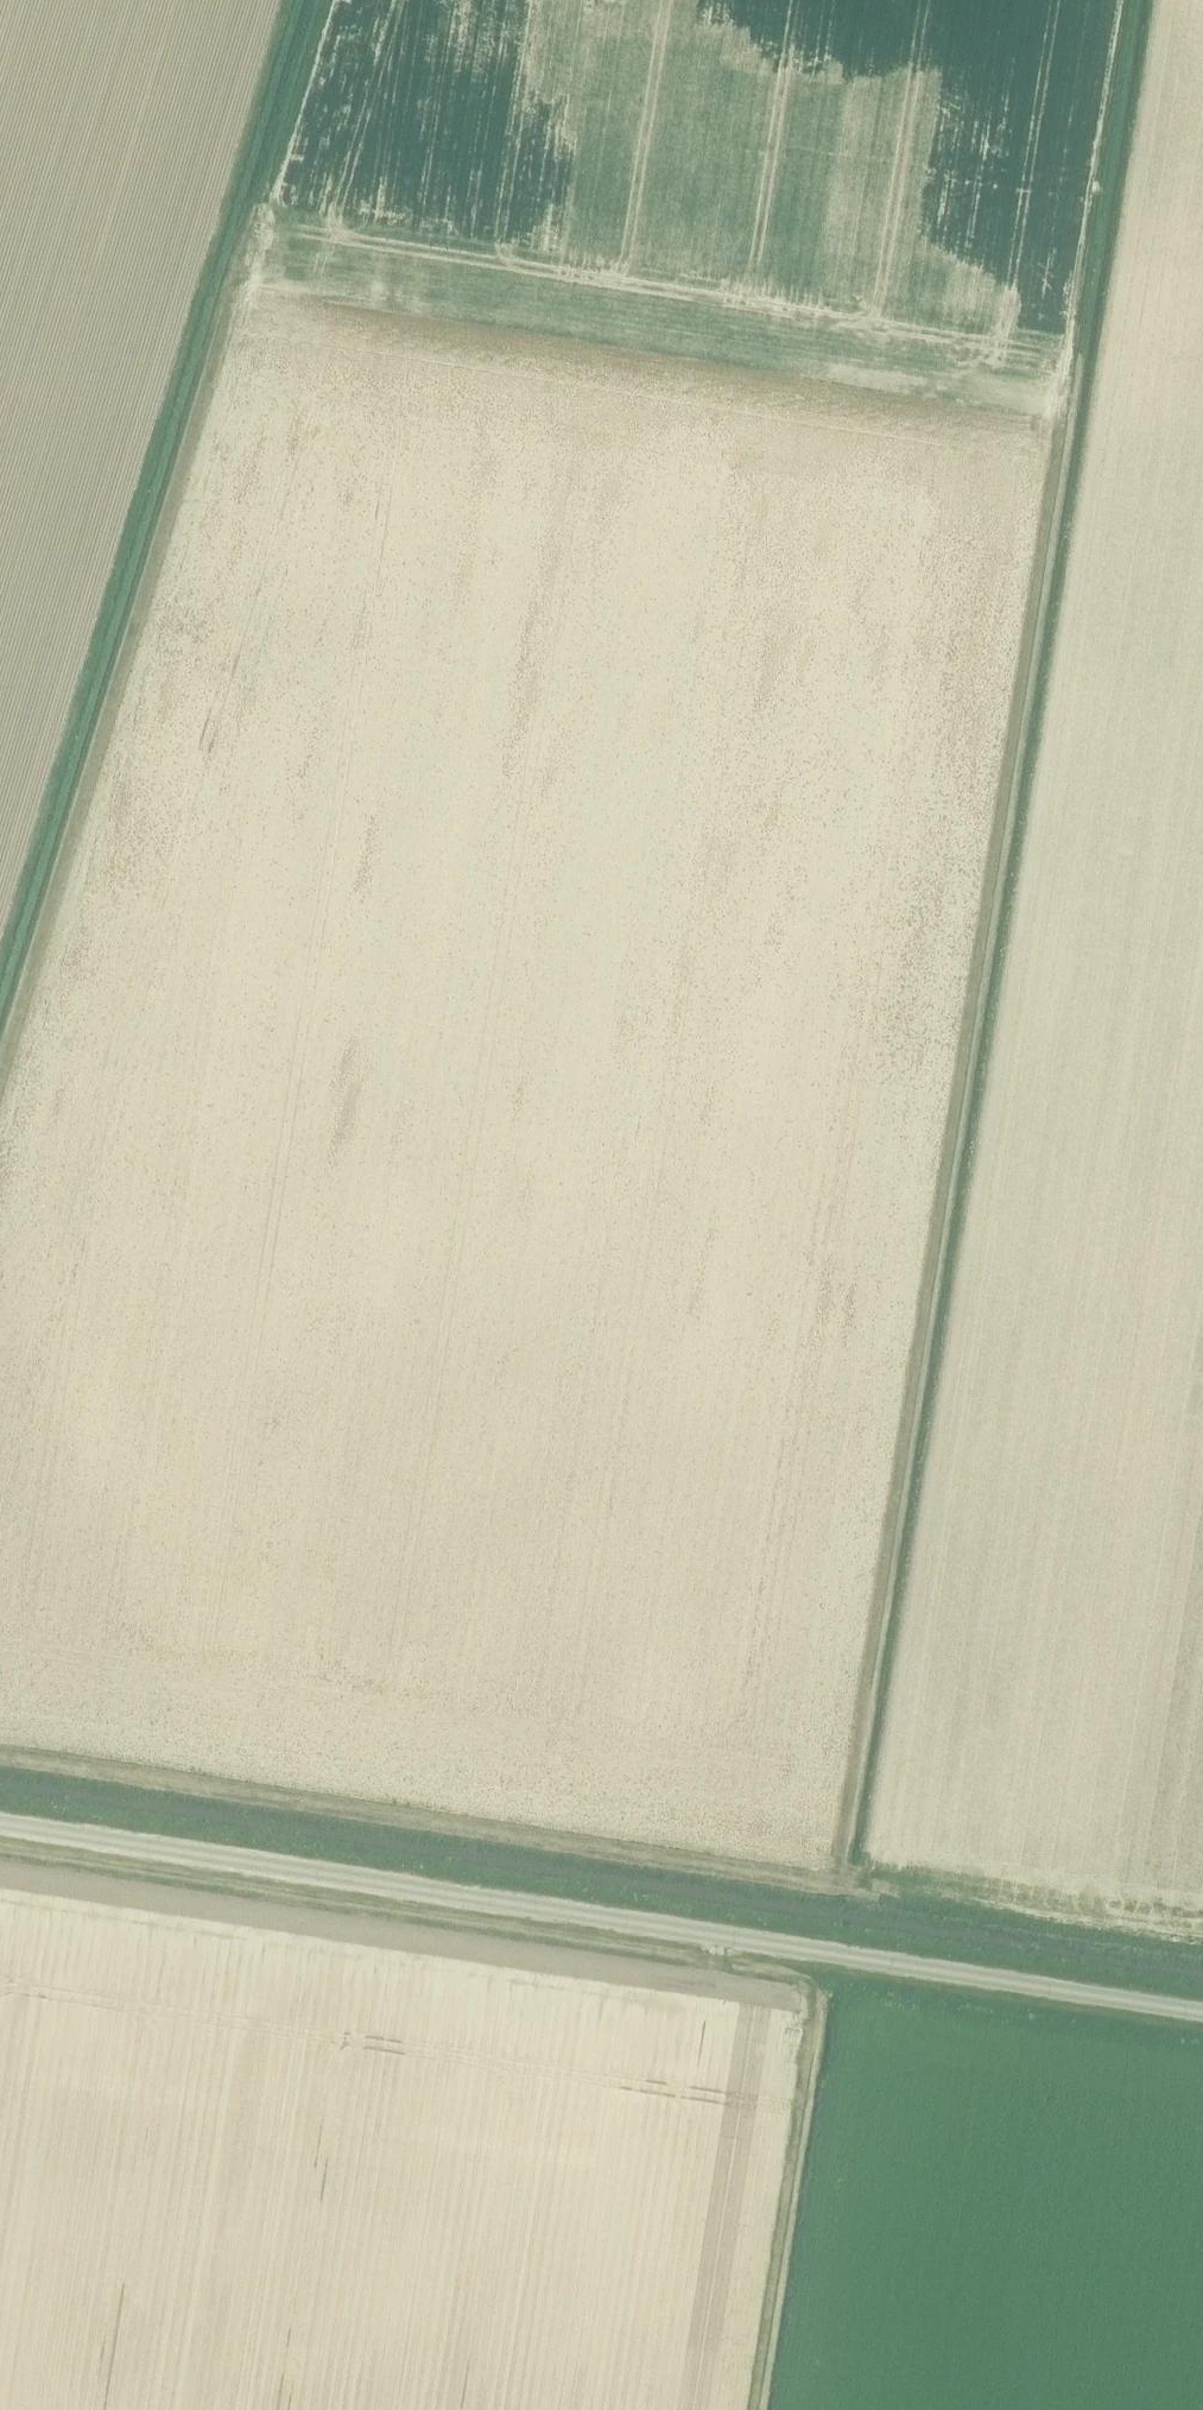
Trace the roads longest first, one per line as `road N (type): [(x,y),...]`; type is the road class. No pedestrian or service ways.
road 1 (tertiary): [(1202,2013),(0,1820)]

